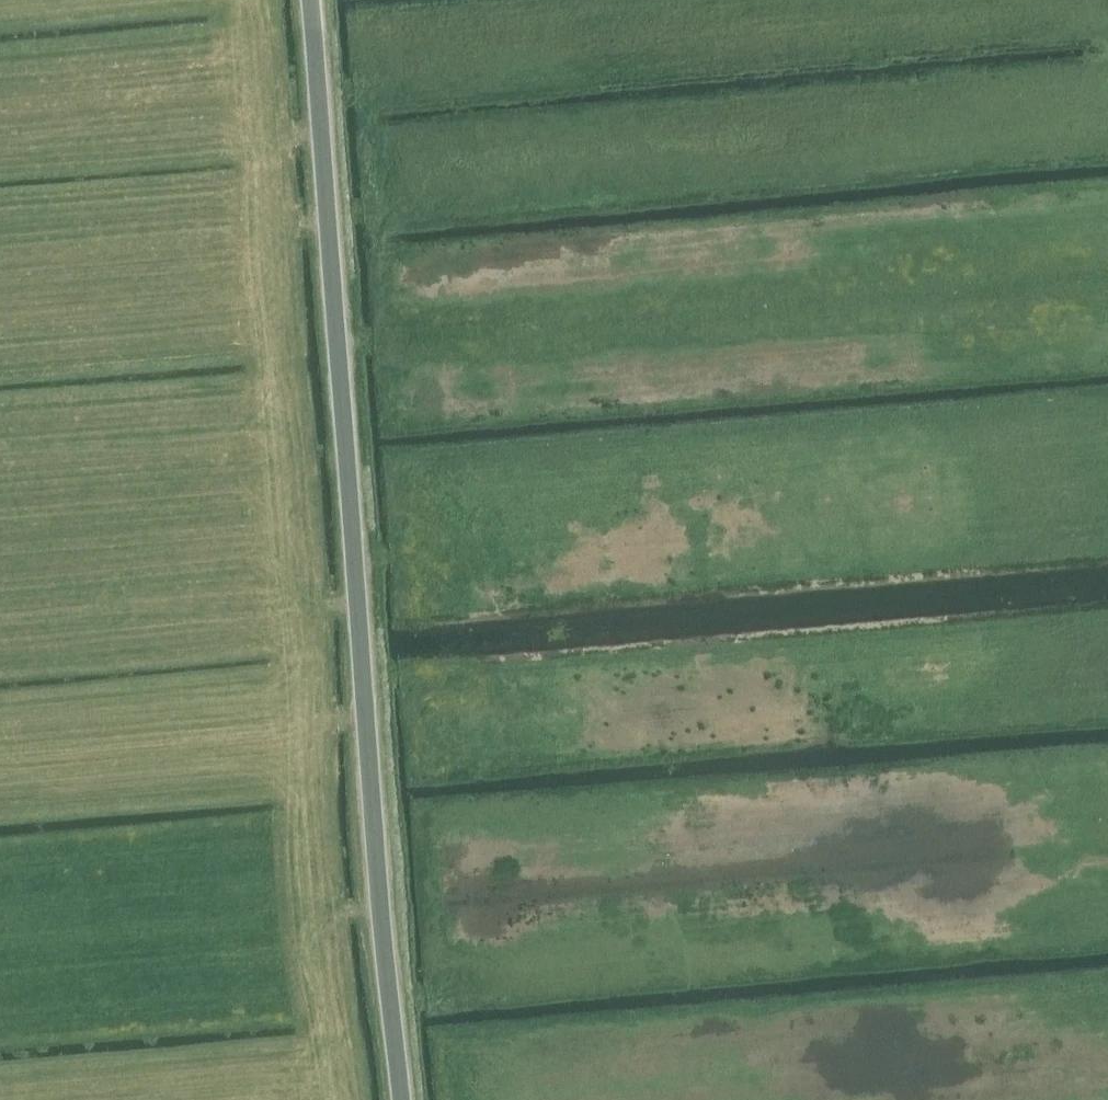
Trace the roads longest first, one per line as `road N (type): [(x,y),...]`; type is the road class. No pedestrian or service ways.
road 1 (unclassified): [(396,1099),(306,0)]

